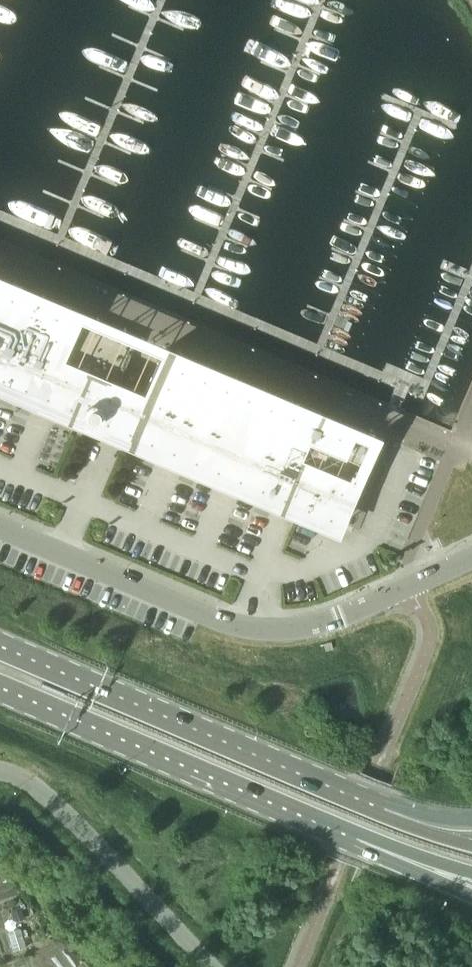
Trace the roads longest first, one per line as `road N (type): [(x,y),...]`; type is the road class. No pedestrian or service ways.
road 1 (residential): [(0,526),(208,613),(266,628),(339,617),(471,557)]
road 2 (primary): [(383,815),(0,652)]
road 3 (primary): [(0,678),(359,830)]
road 4 (unclassified): [(208,966),(46,803),(0,774)]
road 5 (trunk): [(359,830),(471,894)]
road 6 (primary): [(359,830),(471,871)]

